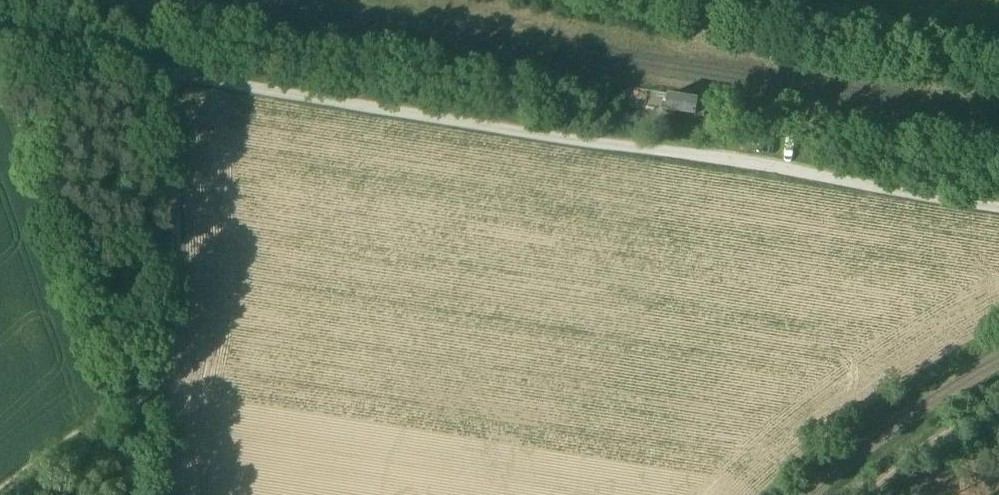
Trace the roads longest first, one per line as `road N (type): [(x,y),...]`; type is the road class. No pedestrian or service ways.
road 1 (track): [(168,72),(998,208)]
road 2 (track): [(9,494),(154,382),(170,345),(168,72)]
road 3 (track): [(755,14),(998,56)]
road 4 (track): [(0,45),(168,72)]
road 5 (track): [(998,404),(923,449),(870,494)]

